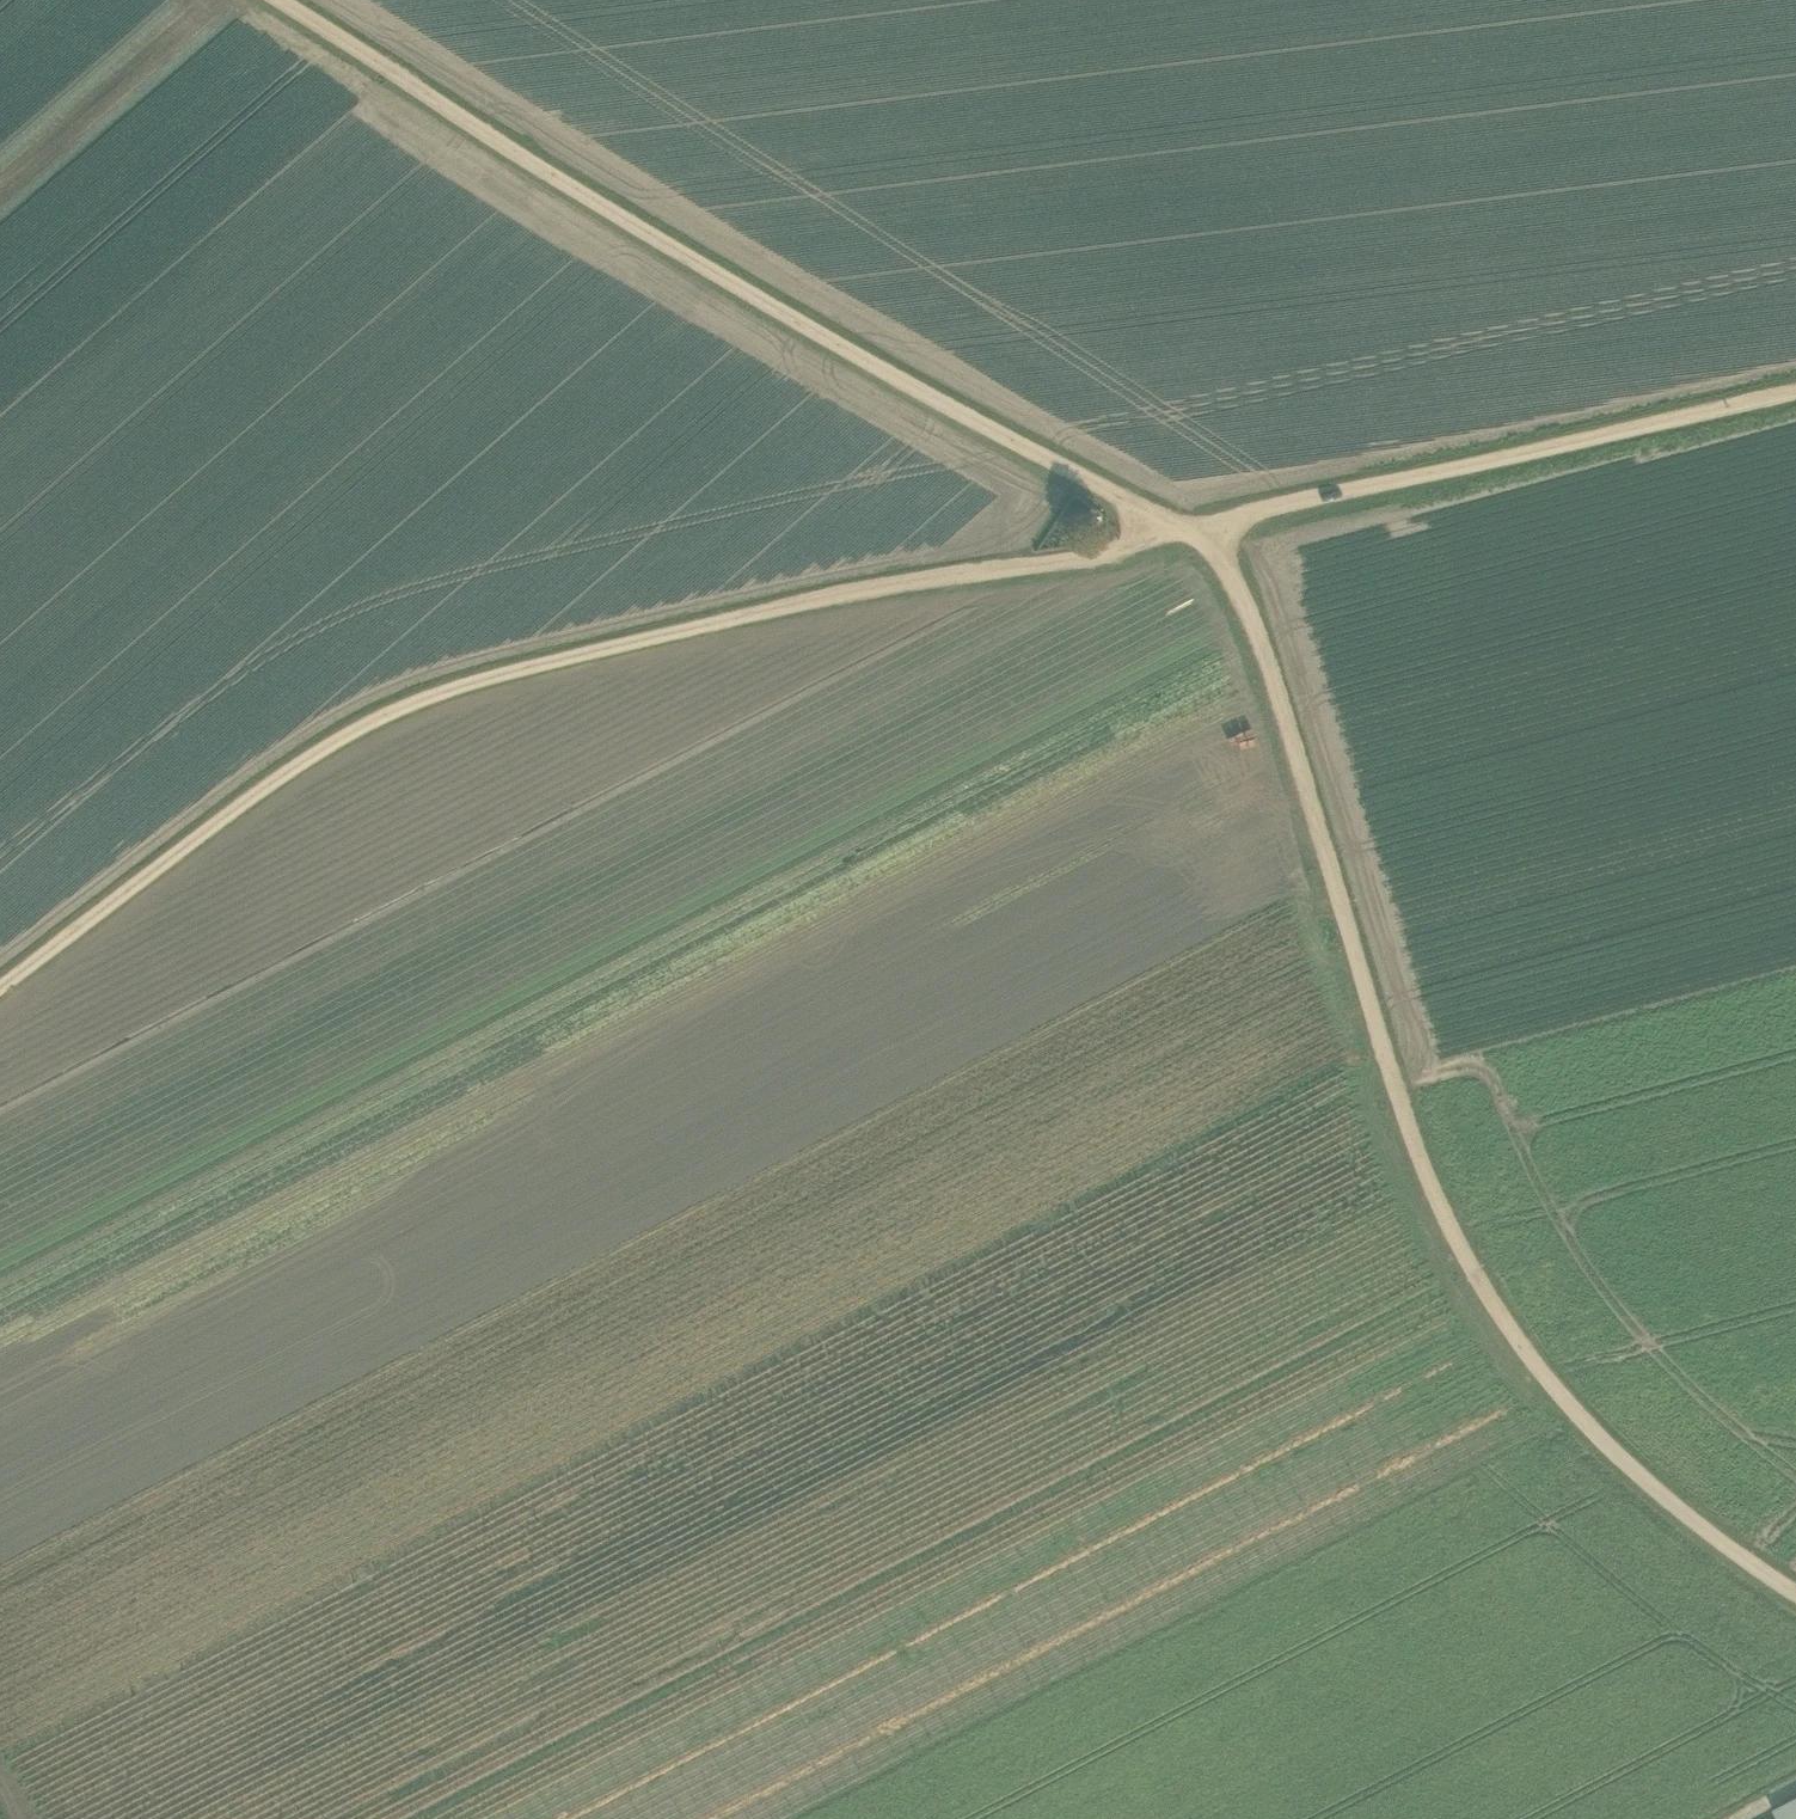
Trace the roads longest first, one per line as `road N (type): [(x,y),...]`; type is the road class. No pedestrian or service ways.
road 1 (track): [(1795,397),(1194,537),(724,626),(423,702),(306,768),(0,996)]
road 2 (track): [(1194,537),(1241,597),(1277,675),(1333,882),(1437,1201),(1477,1275),(1535,1365),(1587,1425),(1701,1532),(1795,1592)]
road 3 (track): [(1194,537),(1117,504),(265,0)]

